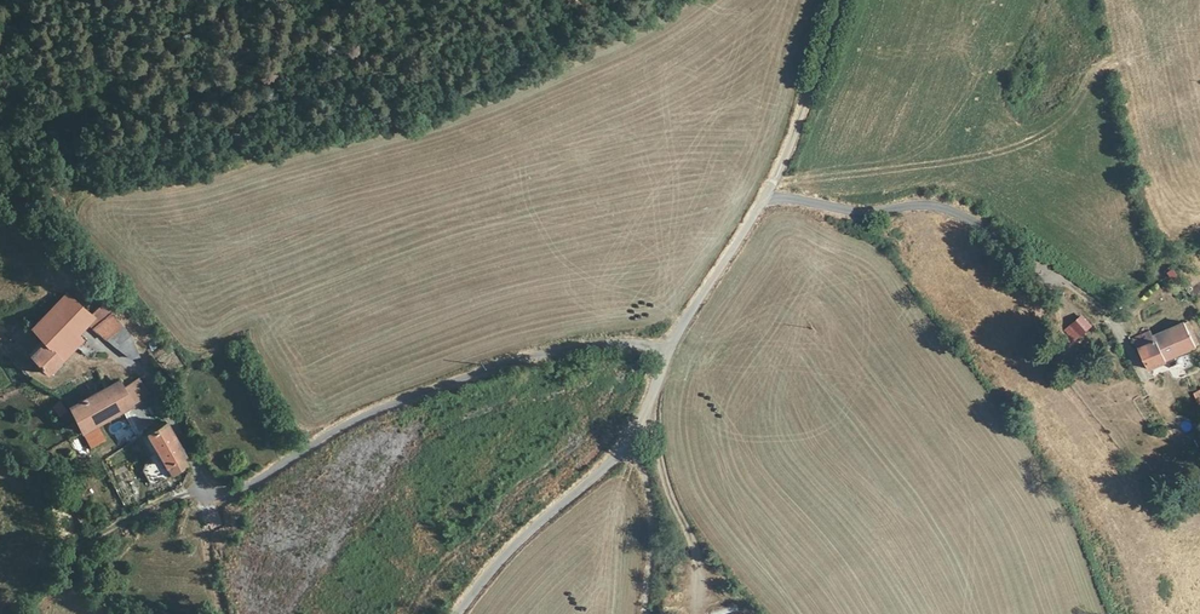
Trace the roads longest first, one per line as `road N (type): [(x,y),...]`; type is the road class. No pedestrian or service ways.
road 1 (unclassified): [(667,352),(624,342),(567,348),(427,392),(223,496),(202,490)]
road 2 (unclassified): [(464,613),(599,476),(644,453),(667,352)]
road 3 (unclassified): [(667,352),(780,173)]
road 4 (track): [(780,173),(843,0)]
road 5 (track): [(636,457),(652,521),(645,613)]

